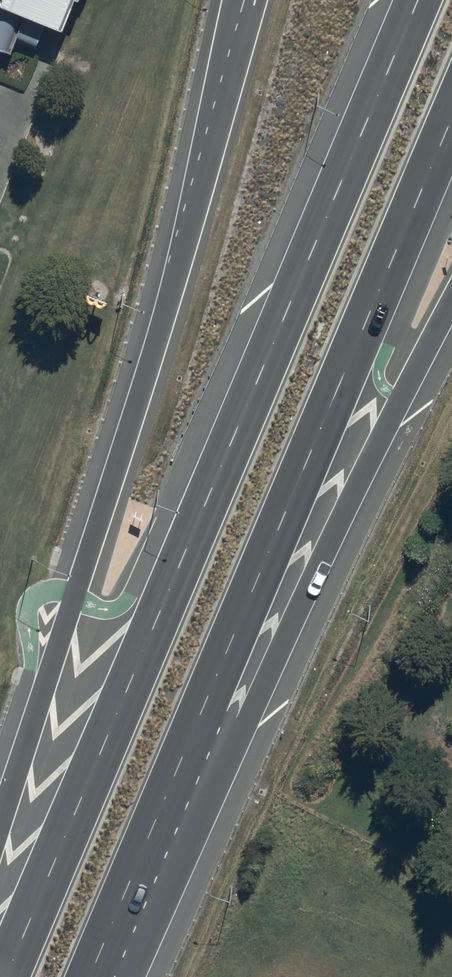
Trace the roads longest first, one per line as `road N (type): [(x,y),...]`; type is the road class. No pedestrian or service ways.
road 1 (trunk): [(5,976),(417,0)]
road 2 (trunk): [(451,118),(93,976)]
road 3 (trunk): [(0,821),(106,504),(245,0)]
road 4 (trunk): [(451,301),(309,587),(133,976)]

